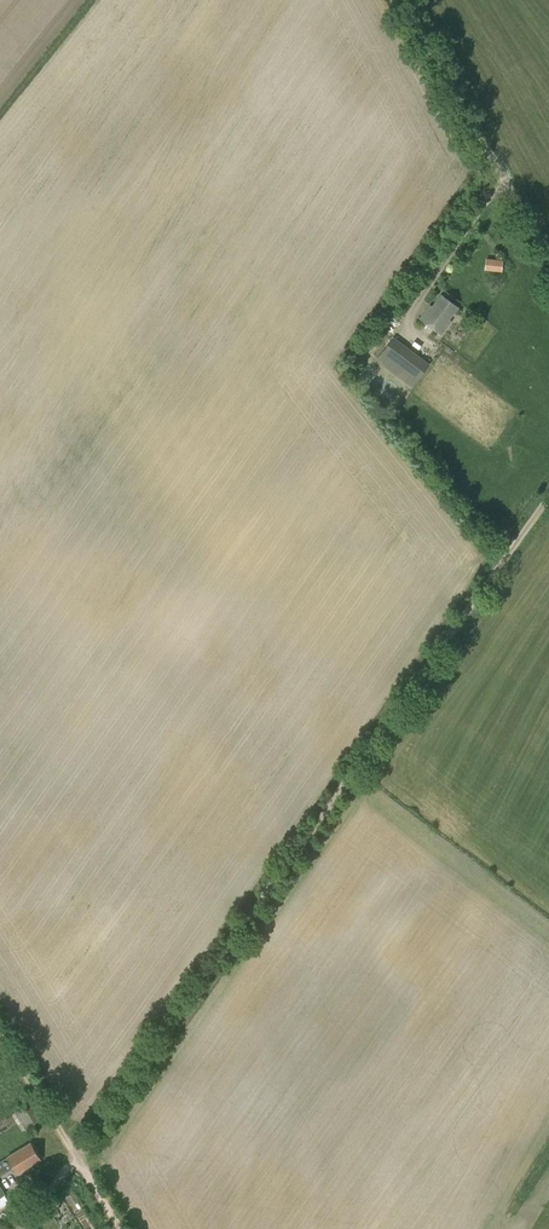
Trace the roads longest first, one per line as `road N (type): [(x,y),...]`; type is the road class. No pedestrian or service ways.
road 1 (track): [(77,1158),(548,494)]
road 2 (track): [(548,256),(412,0)]
road 3 (track): [(0,1034),(77,1158)]

